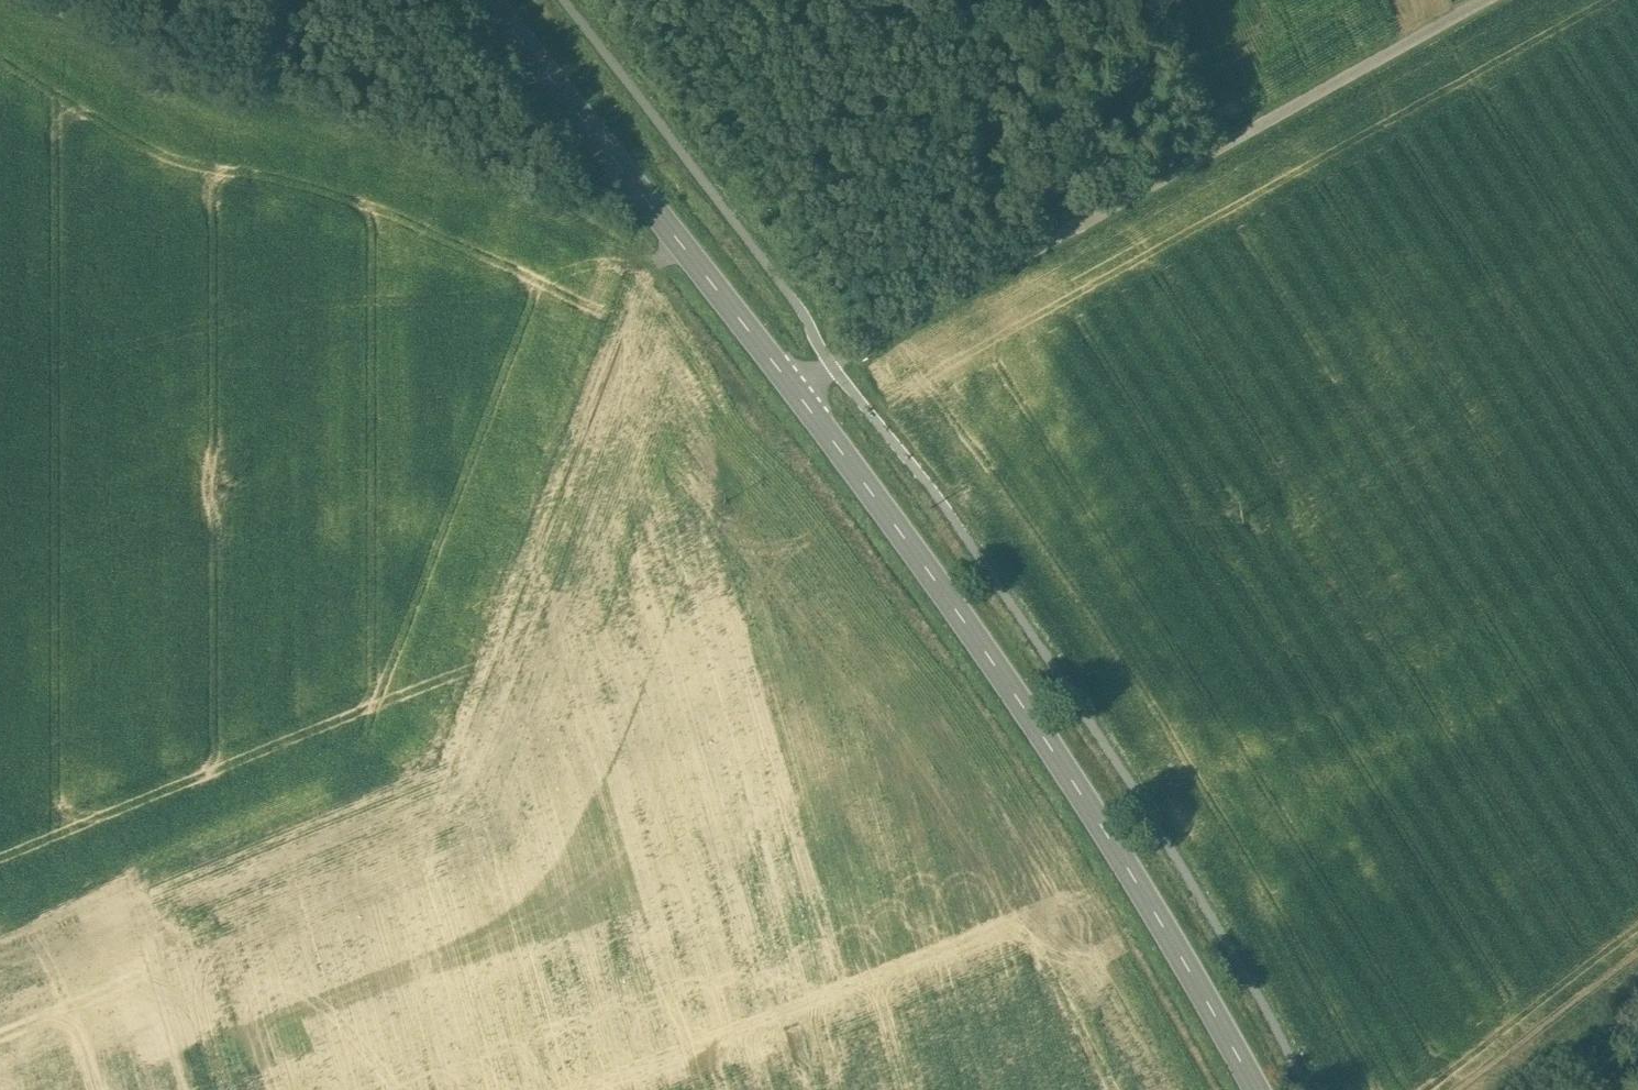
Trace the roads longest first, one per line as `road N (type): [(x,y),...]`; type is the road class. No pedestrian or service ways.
road 1 (secondary): [(1256,1089),(1143,893),(996,667),(791,385),(488,0)]

